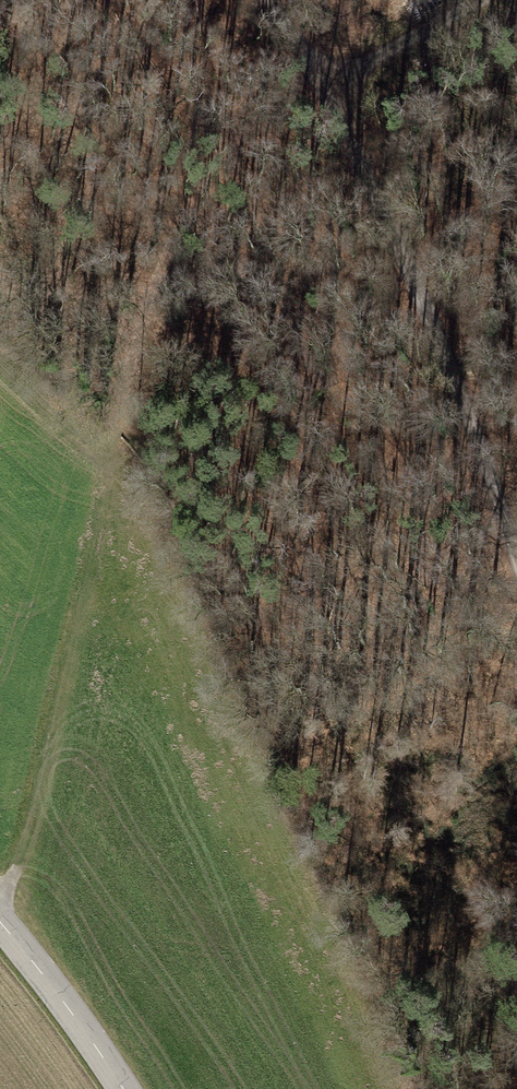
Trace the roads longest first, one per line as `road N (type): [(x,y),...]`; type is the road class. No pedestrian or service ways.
road 1 (track): [(0,917),(32,812),(142,325),(178,230),(251,90),(297,48)]
road 2 (track): [(516,550),(398,241),(319,86)]
road 3 (tertiary): [(0,920),(123,1088)]
road 4 (track): [(484,0),(319,86)]

